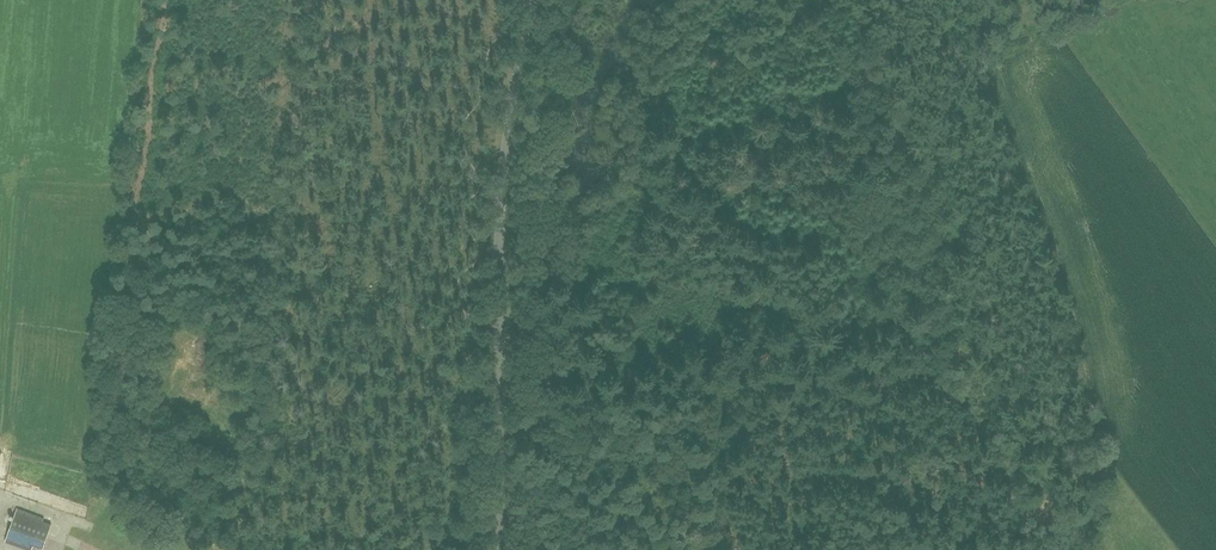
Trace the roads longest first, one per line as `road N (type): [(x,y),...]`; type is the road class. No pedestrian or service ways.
road 1 (unclassified): [(501,549),(505,190),(535,0)]

